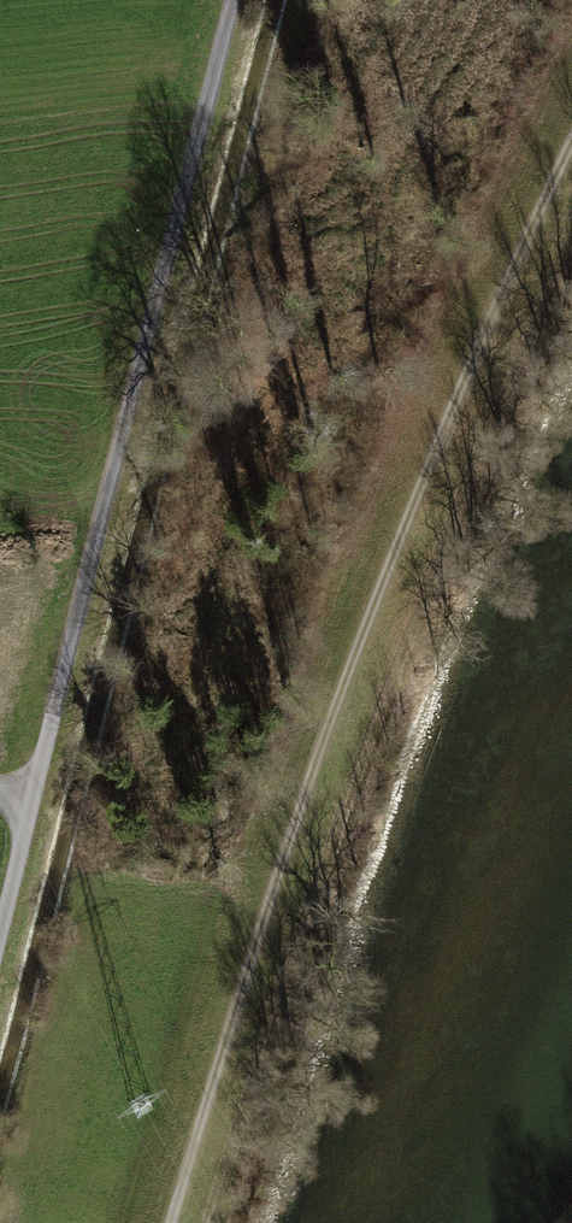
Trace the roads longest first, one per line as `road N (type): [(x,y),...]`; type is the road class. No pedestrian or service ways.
road 1 (track): [(571,139),(471,362),(304,794),(171,1222)]
road 2 (unclassified): [(0,917),(232,0)]

